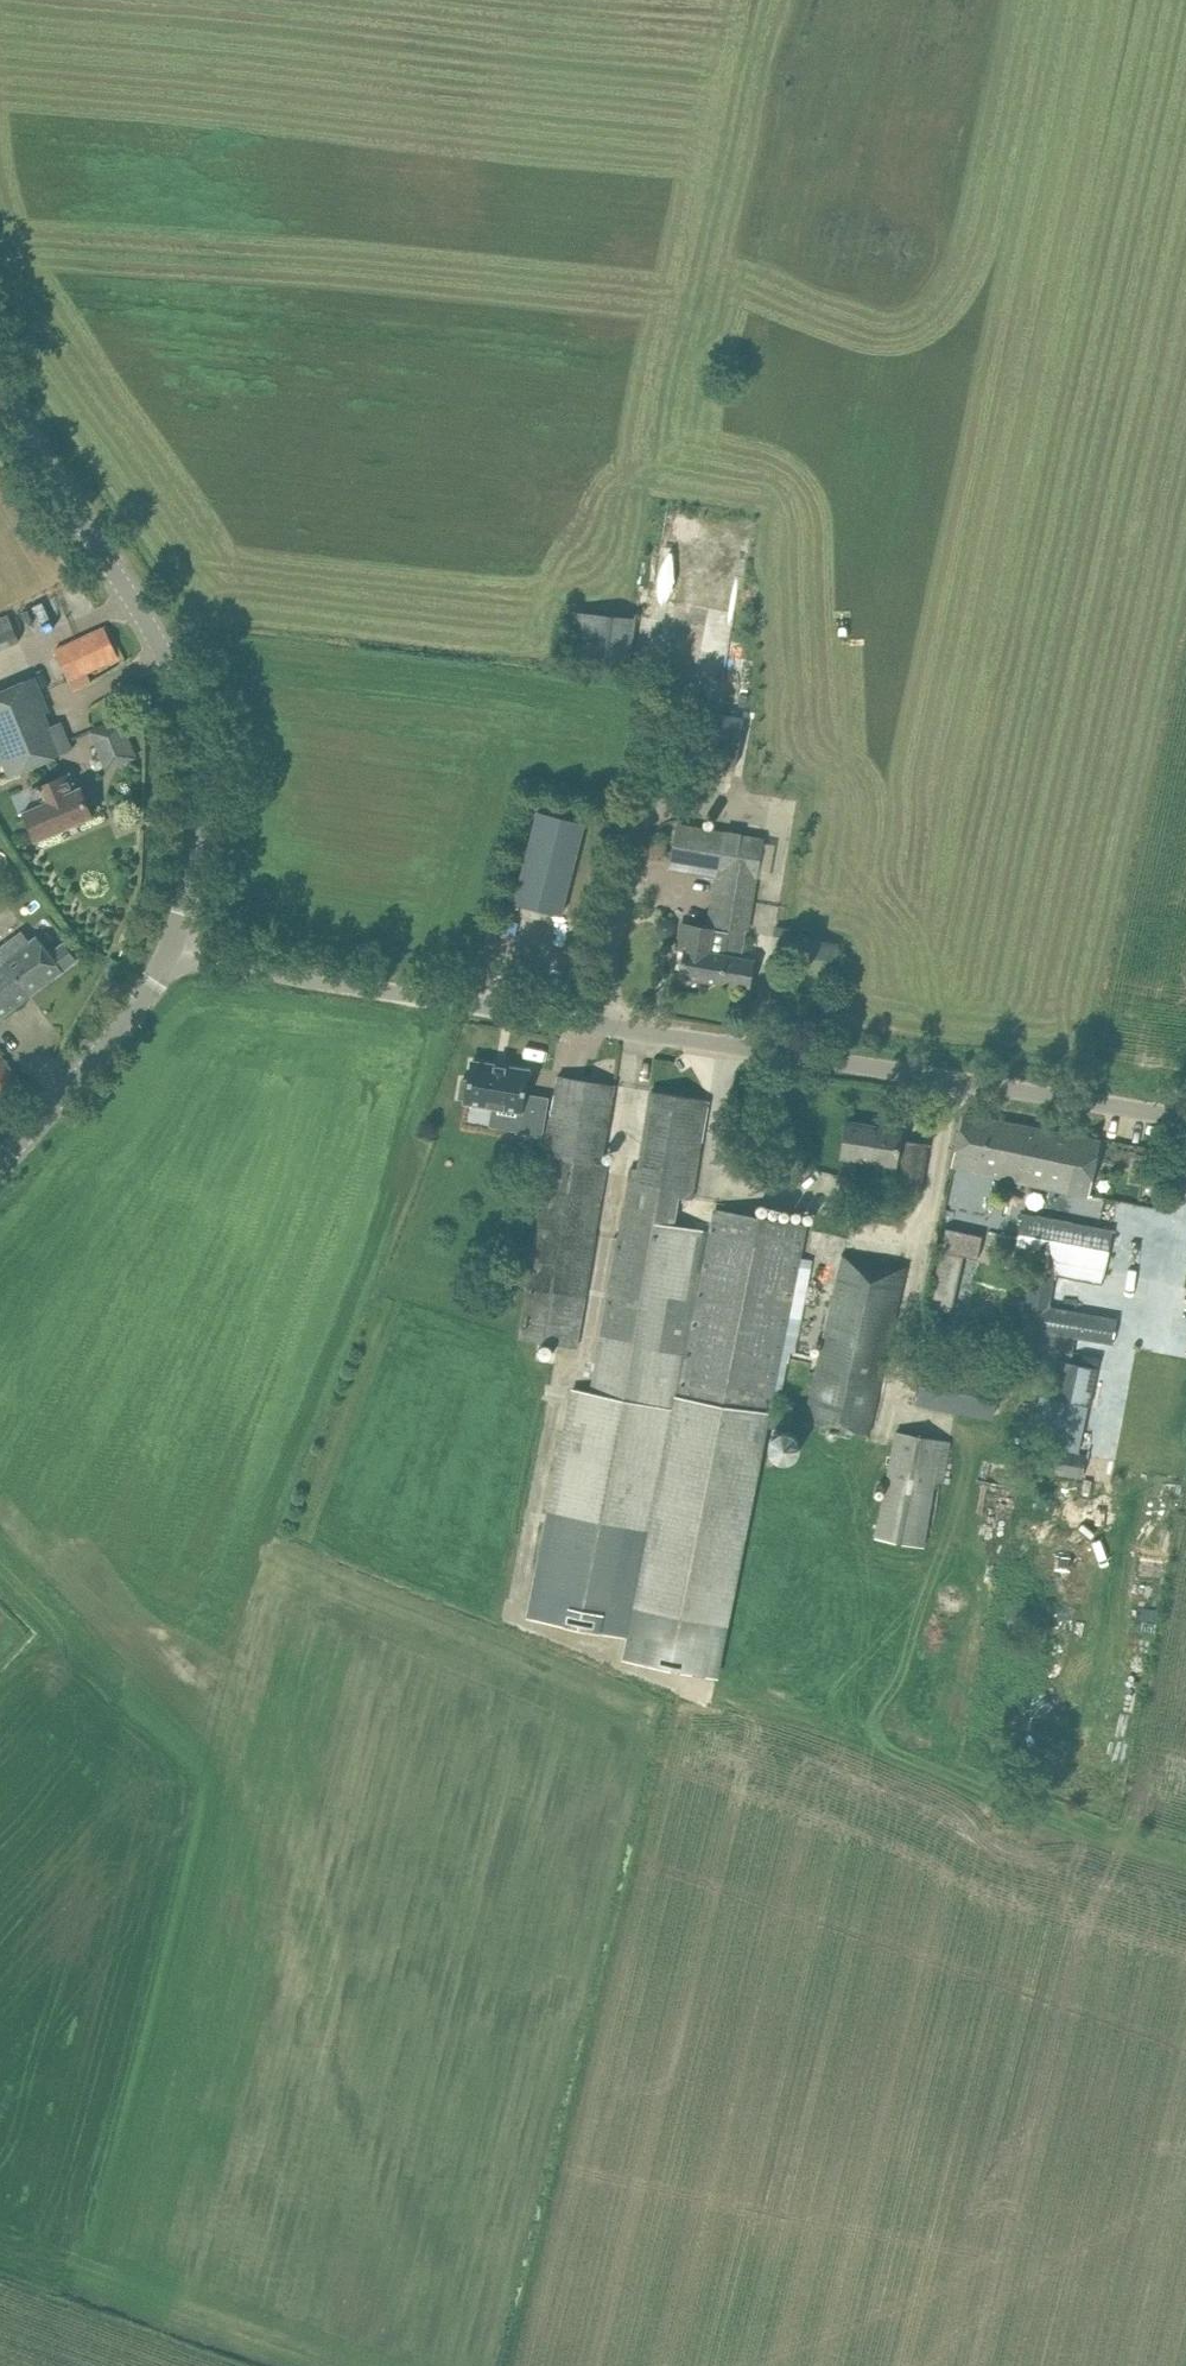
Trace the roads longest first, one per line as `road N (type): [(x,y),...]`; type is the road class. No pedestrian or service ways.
road 1 (unclassified): [(1185,1119),(166,957)]
road 2 (tertiary): [(166,957),(197,845),(201,769),(194,732),(138,610),(0,420)]
road 3 (tertiary): [(0,1164),(127,1021),(166,957)]

